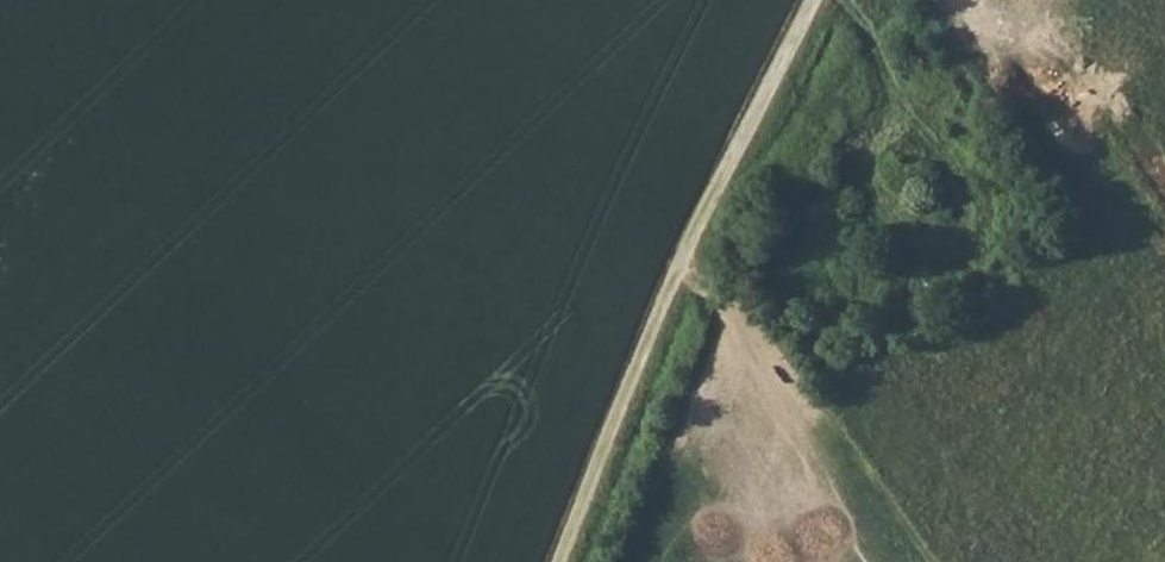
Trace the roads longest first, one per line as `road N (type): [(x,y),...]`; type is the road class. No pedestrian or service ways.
road 1 (track): [(566,561),(727,185),(826,0)]

